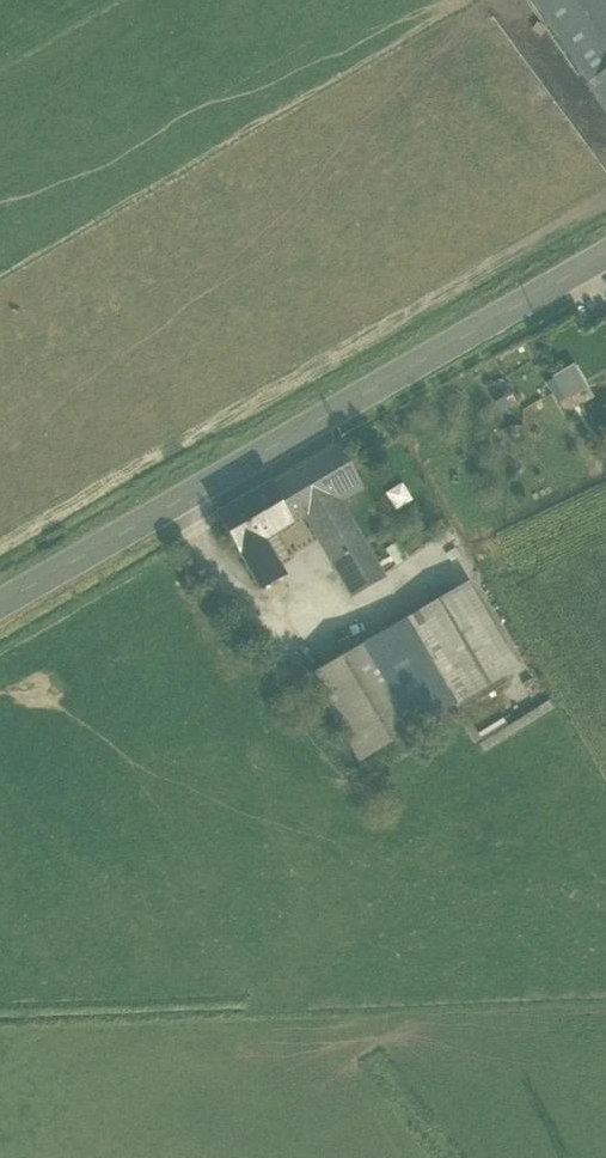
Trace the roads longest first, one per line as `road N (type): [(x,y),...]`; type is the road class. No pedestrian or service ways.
road 1 (tertiary): [(0,604),(605,256)]

